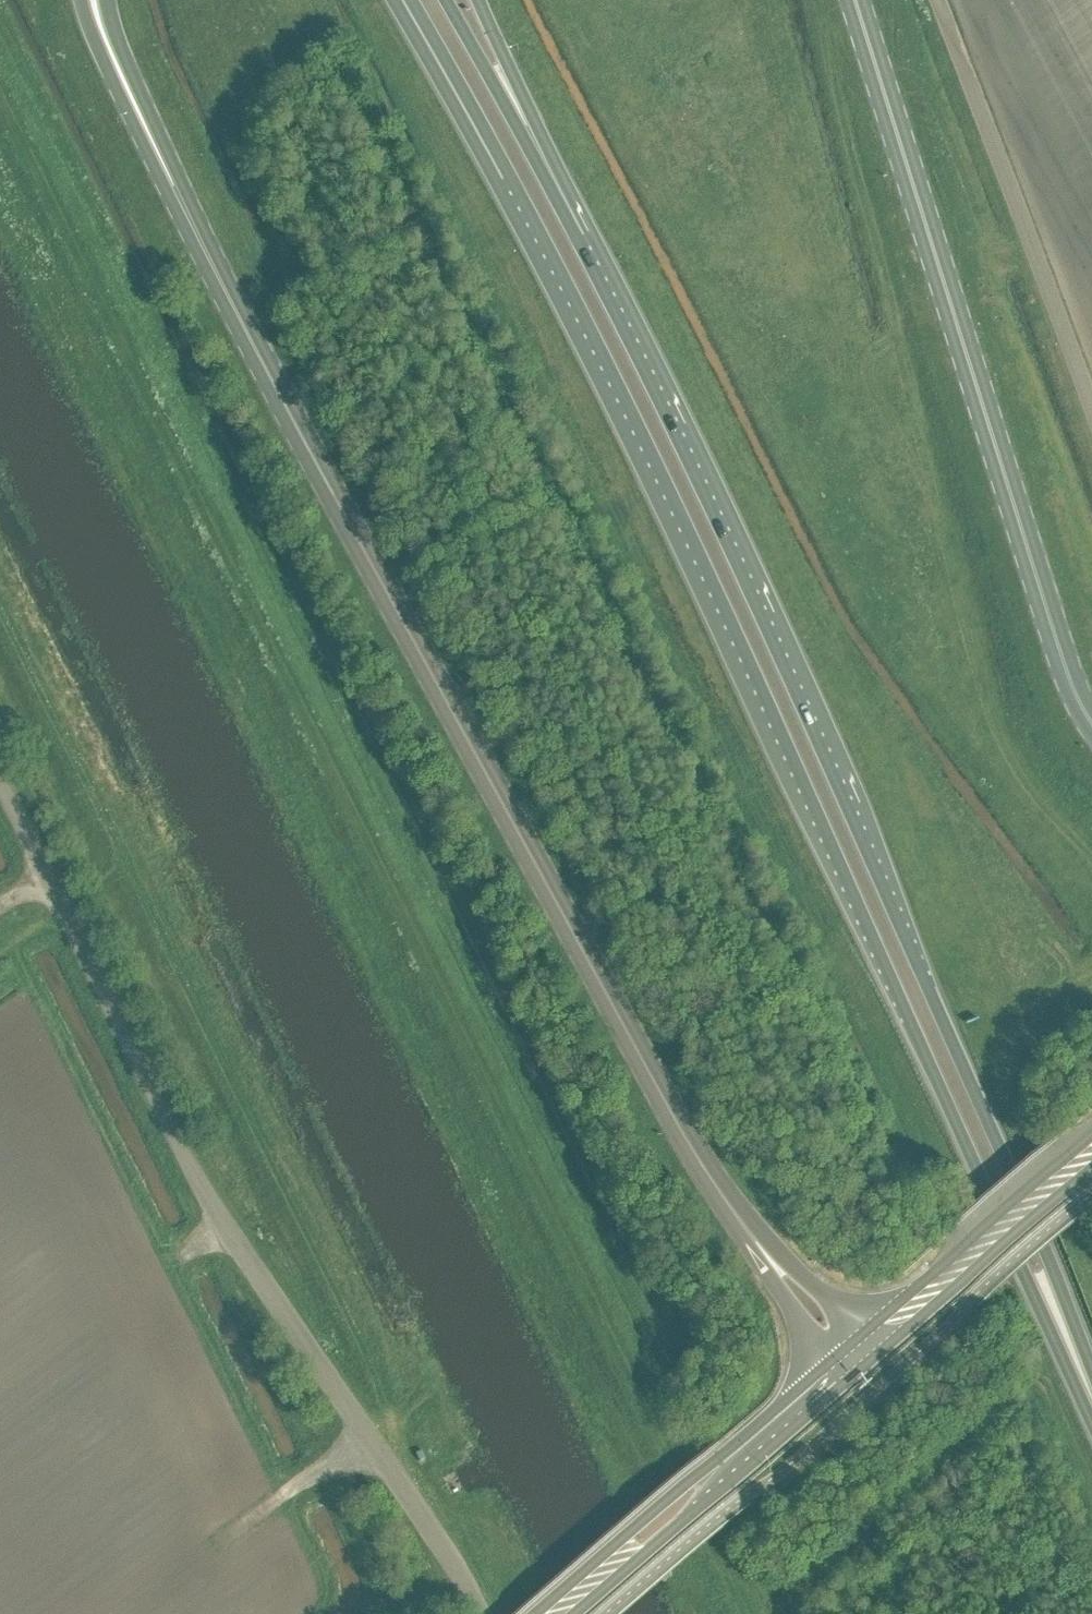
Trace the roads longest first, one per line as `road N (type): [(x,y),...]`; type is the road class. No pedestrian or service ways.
road 1 (trunk): [(506,174),(707,574),(1036,1294),(1062,1325)]
road 2 (trunk): [(1062,1325),(1056,1284),(815,736),(582,249)]
road 3 (trunk): [(208,255),(638,1054),(745,1226)]
road 4 (unclassified): [(483,1613),(187,1166),(0,791)]
road 5 (trunk): [(852,0),(913,174),(1025,558),(1091,722)]
road 6 (unclassified): [(1091,413),(936,0)]
road 7 (secondary): [(548,1613),(832,1370)]
road 8 (secondary): [(864,1343),(1091,1146)]
road 9 (trunk): [(83,0),(146,153),(208,255)]
road 10 (trunk): [(582,249),(445,0)]
road 11 (trunk): [(208,255),(107,0)]
road 12 (trunk): [(582,249),(568,194),(476,0)]
road 13 (trunk): [(388,0),(478,147),(506,174)]
road 14 (trunk): [(407,0),(506,174)]
road 15 (trunk): [(745,1226),(752,1255),(832,1370)]
road 16 (trunk): [(864,1343),(773,1244),(745,1226)]

